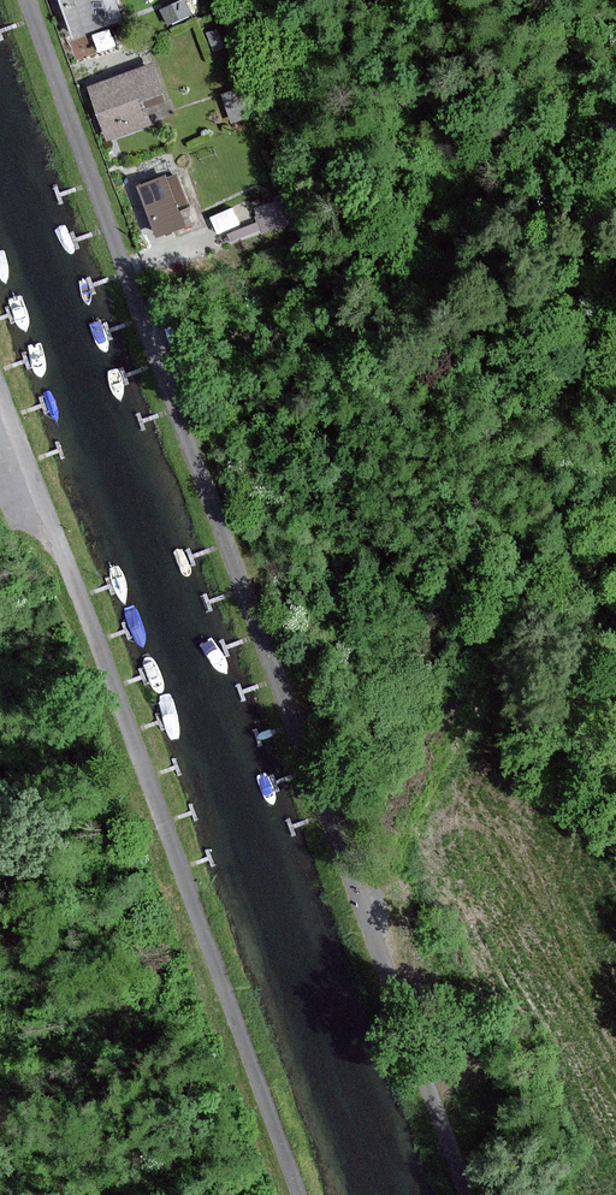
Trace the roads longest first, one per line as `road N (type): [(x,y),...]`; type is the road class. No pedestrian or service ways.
road 1 (unclassified): [(468,1194),(28,0)]
road 2 (unclassified): [(0,389),(298,1194)]

